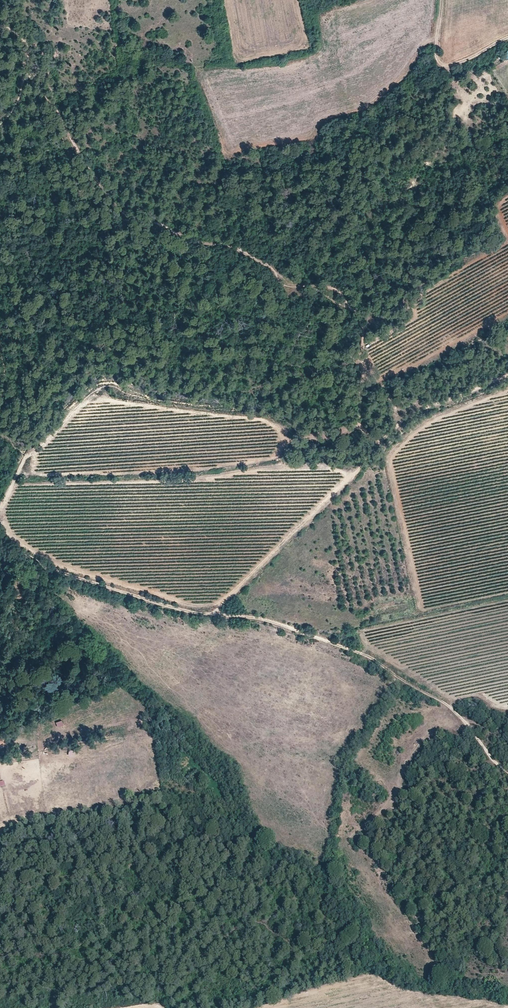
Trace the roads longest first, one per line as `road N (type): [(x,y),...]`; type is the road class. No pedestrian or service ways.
road 1 (track): [(0,26),(40,44),(62,121),(130,217),(245,253),(291,284),(339,291),(356,310),(365,334),(360,421),(372,434),(507,376)]
road 2 (track): [(234,407),(160,401),(102,384),(29,455),(0,510)]
road 3 (track): [(442,0),(439,64),(456,65),(507,41)]

